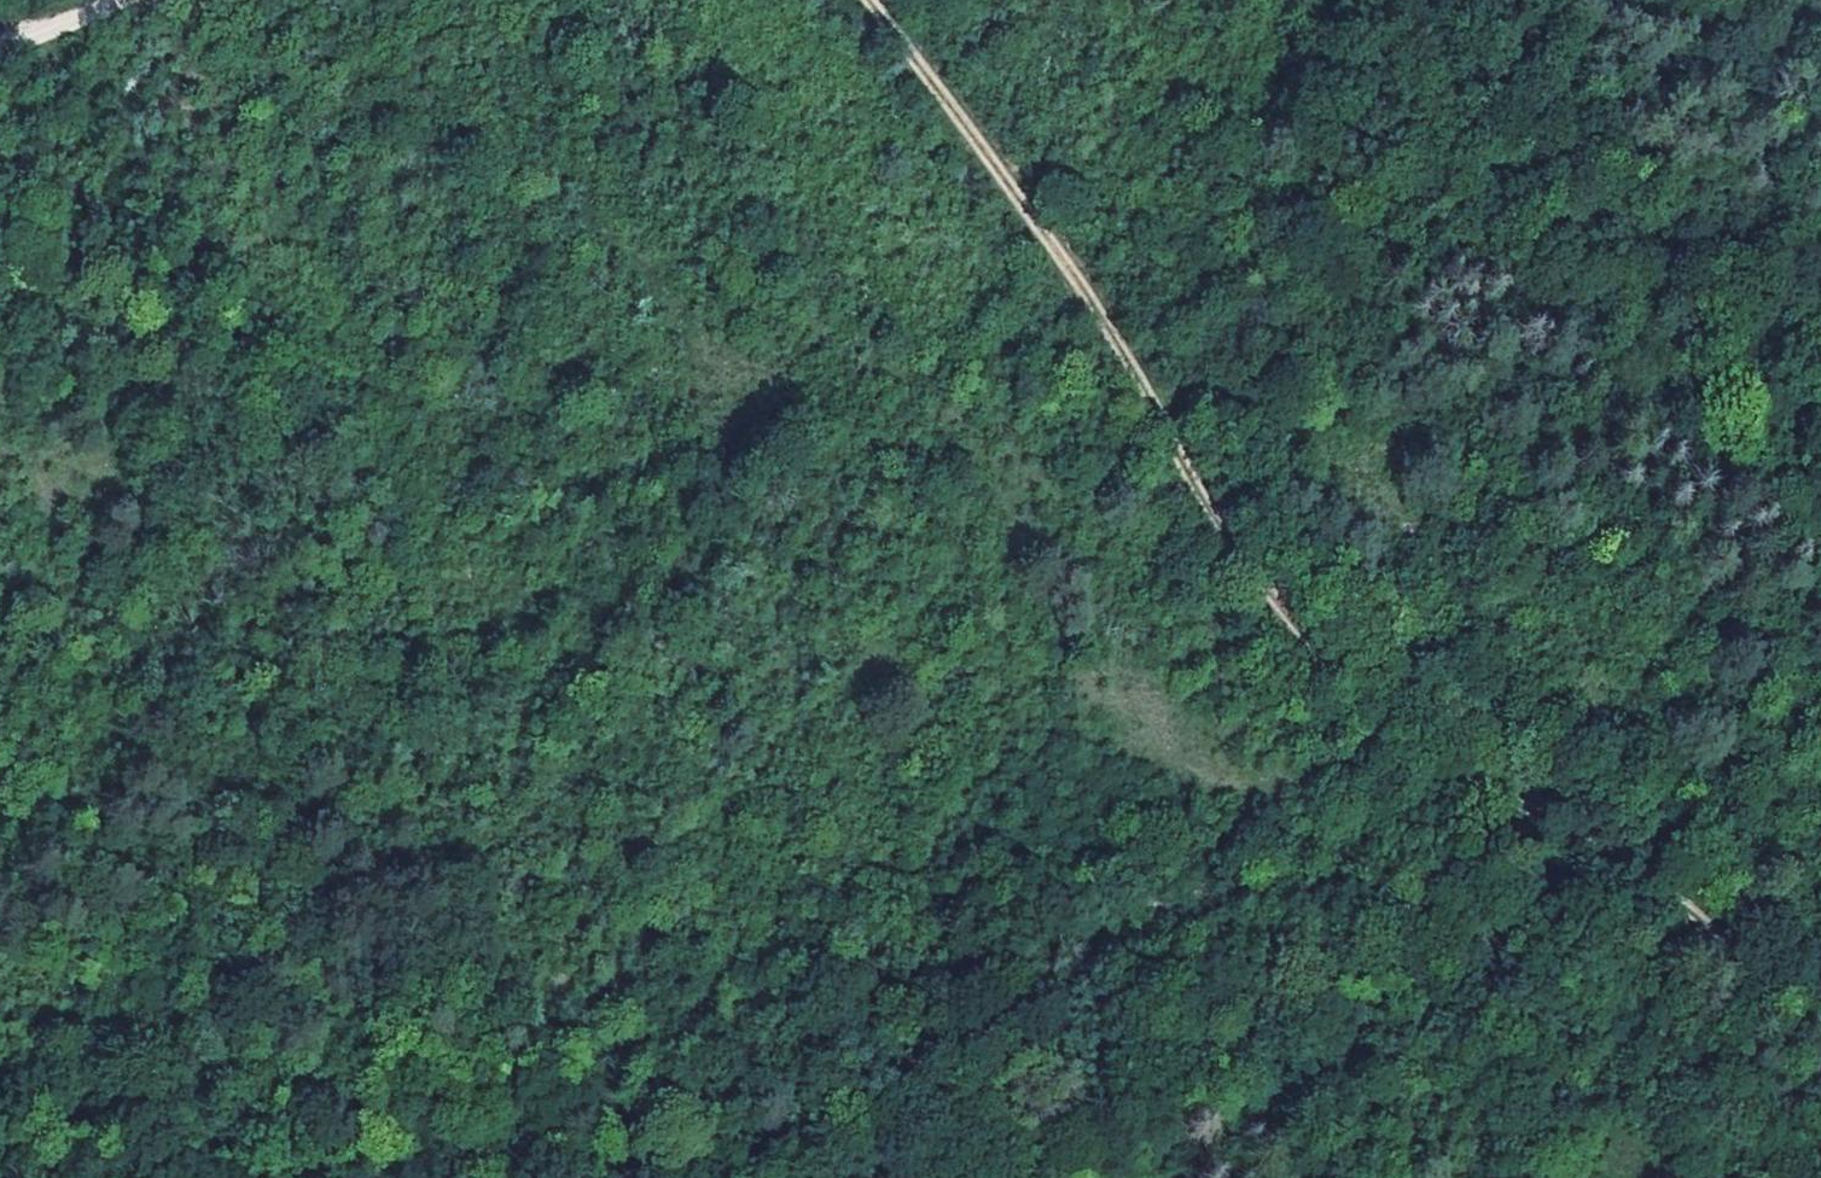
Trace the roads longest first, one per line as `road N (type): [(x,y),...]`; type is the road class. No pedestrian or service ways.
road 1 (track): [(886,0),(1077,250),(1304,649),(1666,882),(1746,968),(1820,1024)]
road 2 (track): [(121,0),(0,51)]

